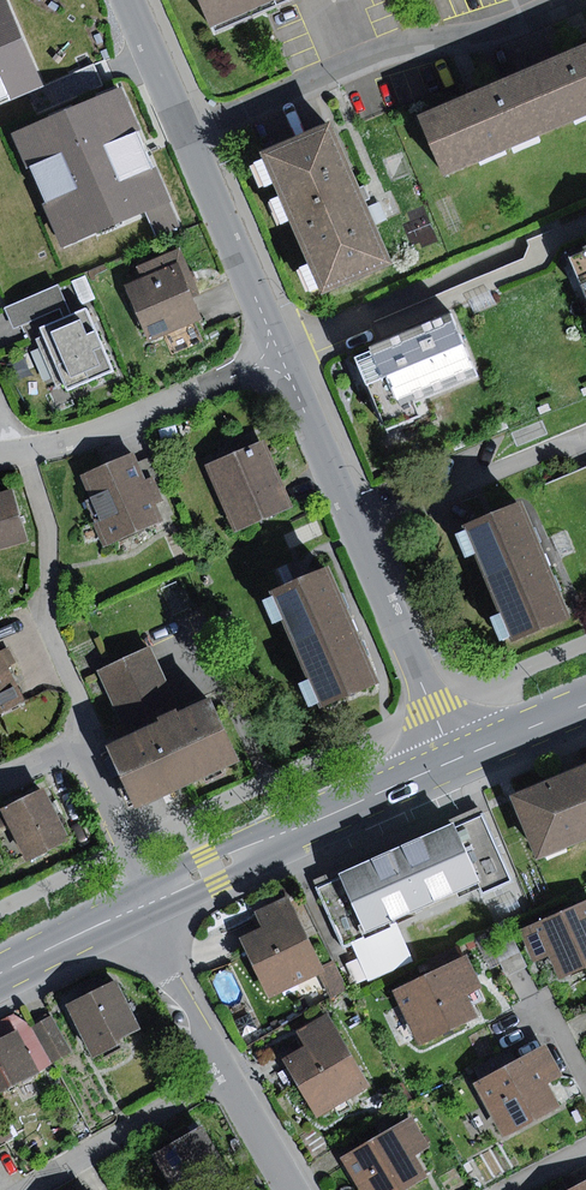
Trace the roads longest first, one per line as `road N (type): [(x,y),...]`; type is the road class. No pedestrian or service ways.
road 1 (residential): [(281,357),(453,760)]
road 2 (residential): [(563,0),(488,31),(407,43),(186,136)]
road 3 (secondary): [(453,760),(152,899)]
road 4 (residential): [(7,454),(124,423),(281,357)]
road 5 (residential): [(152,899),(78,742),(0,782)]
road 6 (residential): [(186,136),(281,357)]
road 7 (residential): [(227,1075),(31,1189)]
road 8 (residential): [(140,906),(227,1075)]
road 9 (secondary): [(140,906),(0,973)]
road 10 (residential): [(127,0),(186,136)]
road 11 (secondary): [(585,705),(453,760)]
road 12 (residential): [(227,1075),(293,1189)]

